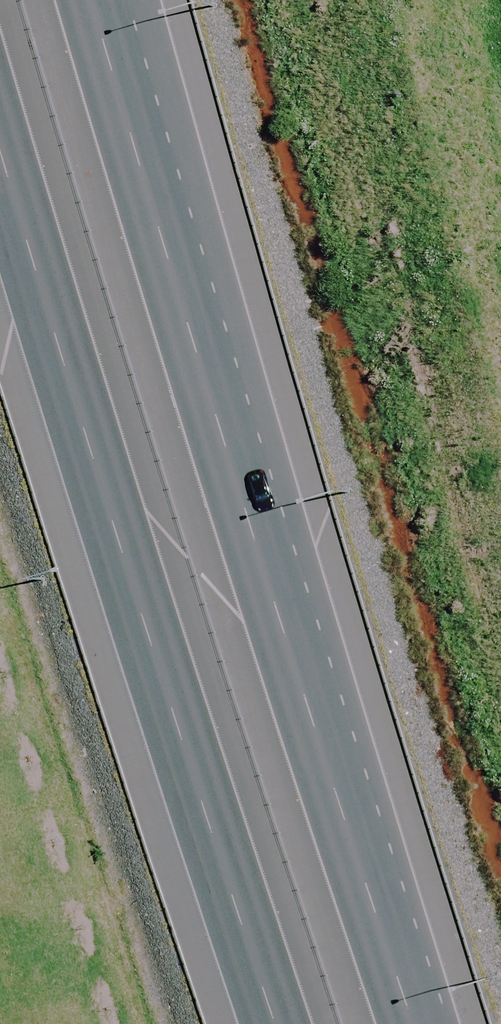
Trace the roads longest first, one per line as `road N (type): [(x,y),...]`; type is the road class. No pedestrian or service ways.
road 1 (motorway): [(102,0),(257,528),(426,1023)]
road 2 (motorway): [(294,1023),(129,538),(0,113)]

